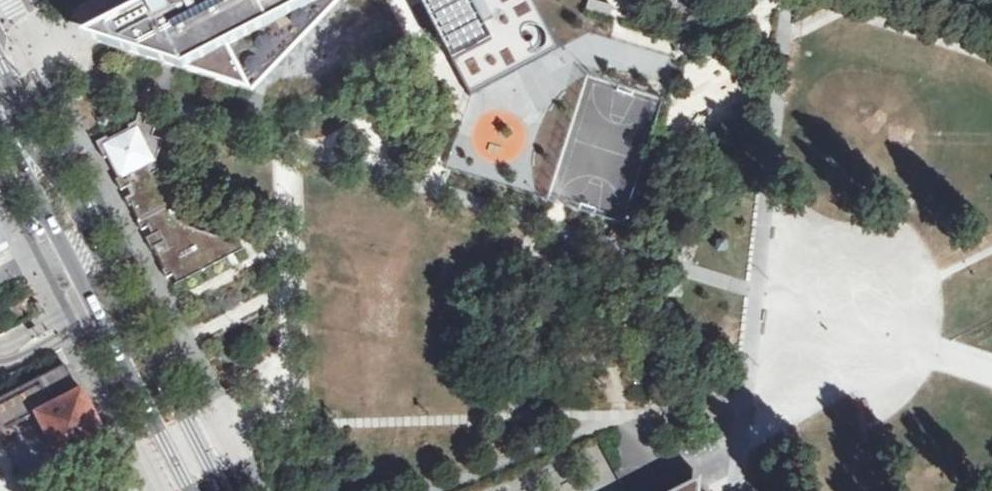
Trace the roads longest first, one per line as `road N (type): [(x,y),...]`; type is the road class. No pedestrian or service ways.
road 1 (tertiary): [(223,490),(53,166),(7,115)]
road 2 (tertiary): [(7,115),(28,180),(191,490)]

